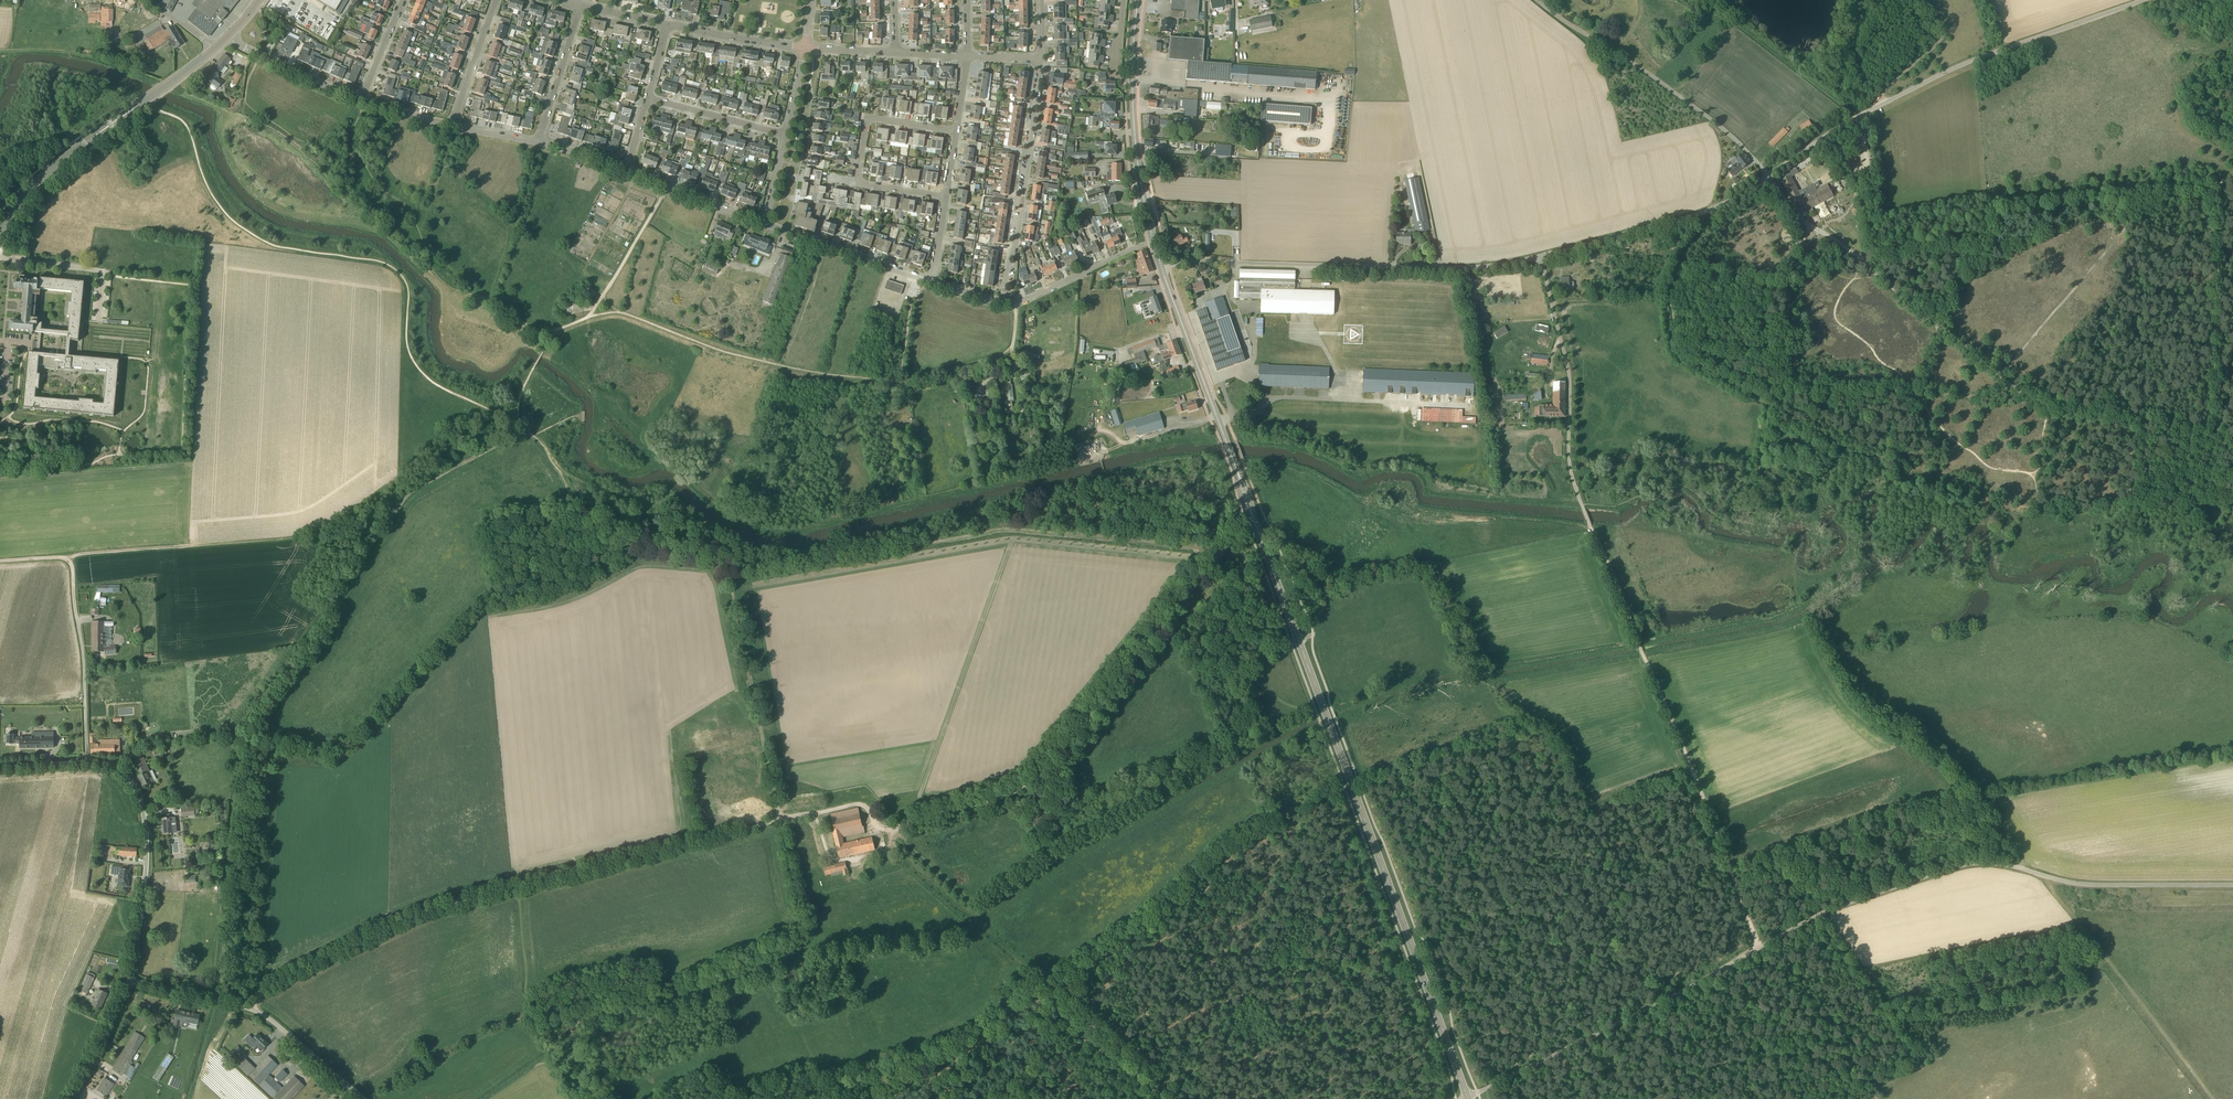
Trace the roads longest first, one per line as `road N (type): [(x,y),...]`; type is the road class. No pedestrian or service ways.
road 1 (track): [(529,883),(857,806),(884,828),(1039,781),(1207,576),(1256,527)]
road 2 (unclassified): [(1468,1098),(1823,913),(1958,866),(2009,866),(2067,886),(2232,888)]
road 3 (primary): [(1468,1098),(1253,517)]
road 4 (track): [(587,319),(619,312),(723,352),(896,382),(1003,355),(1012,346),(1015,302)]
road 5 (track): [(1588,532),(1760,948)]
road 6 (unclassified): [(1769,176),(1854,118),(1935,78),(2158,0)]
road 7 (track): [(2232,177),(1988,207),(1985,240),(1854,254)]
road 8 (unclassified): [(1162,270),(1201,260),(1482,267),(1540,257)]
road 9 (track): [(252,1011),(270,983),(417,913),(529,883)]
road 10 (unclassified): [(1769,176),(1718,125),(1537,0)]
road 11 (track): [(2040,874),(2214,1098)]
road 12 (secondary): [(0,232),(48,171),(214,50)]
road 13 (unclassified): [(1588,532),(1570,479),(1567,358),(1540,257)]
road 14 (primary): [(1162,270),(1134,120),(1138,0)]
road 15 (track): [(1768,395),(1676,347),(1667,299),(1551,301)]
road 16 (unclassified): [(358,1098),(252,1011),(128,982)]
road 17 (track): [(730,565),(779,822)]
road 18 (unclassified): [(128,982),(145,871),(141,805),(119,774),(85,768)]
road 19 (residential): [(1002,302),(1040,60)]
road 20 (unclassified): [(1540,257),(1701,213),(1769,176)]
road 21 (residential): [(956,131),(868,121),(858,179),(947,197)]
road 22 (primary): [(1238,474),(1162,270)]
road 23 (track): [(433,272),(409,207),(376,185),(353,146),(362,101)]
road 24 (residential): [(932,282),(763,225)]
road 25 (track): [(587,319),(667,186)]
road 26 (residential): [(1002,302),(1142,246)]
road 27 (residential): [(362,101),(228,36)]
road 28 (residential): [(763,225),(625,169)]
road 29 (residential): [(539,144),(581,6)]
road 30 (track): [(558,330),(535,330),(492,301),(446,287),(433,272)]
road 31 (residential): [(785,136),(649,97)]
road 32 (unclassified): [(85,768),(77,627)]
road 33 (residential): [(806,47),(669,25)]
road 34 (track): [(1882,104),(1886,88),(1947,35),(1925,0)]
road 35 (residential): [(452,125),(498,0)]
road 36 (track): [(358,152),(322,152),(245,101)]
road 37 (unclassified): [(75,1098),(128,982)]

